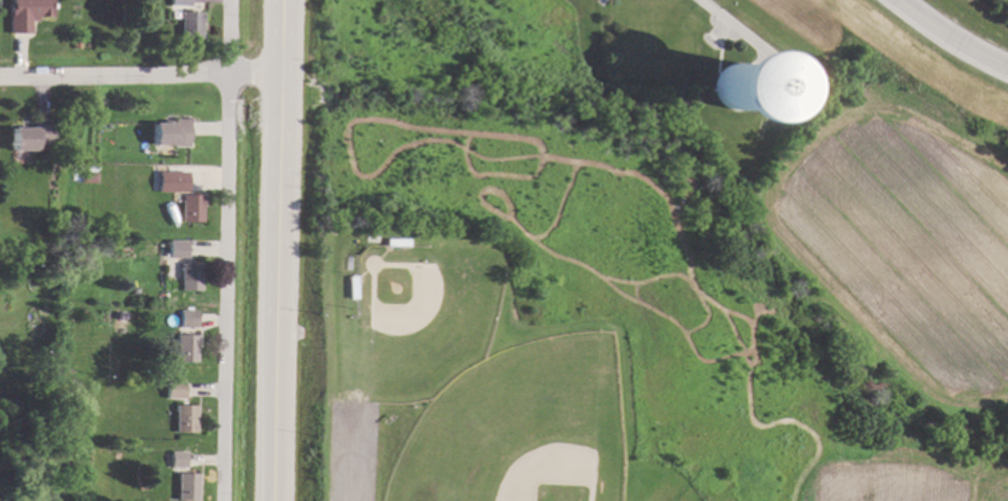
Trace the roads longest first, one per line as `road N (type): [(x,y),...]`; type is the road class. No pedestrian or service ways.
road 1 (secondary): [(283,0),(277,500)]
road 2 (residential): [(232,0),(226,500)]
road 3 (residential): [(281,69),(0,75)]
road 4 (tertiary): [(897,0),(1007,69)]

